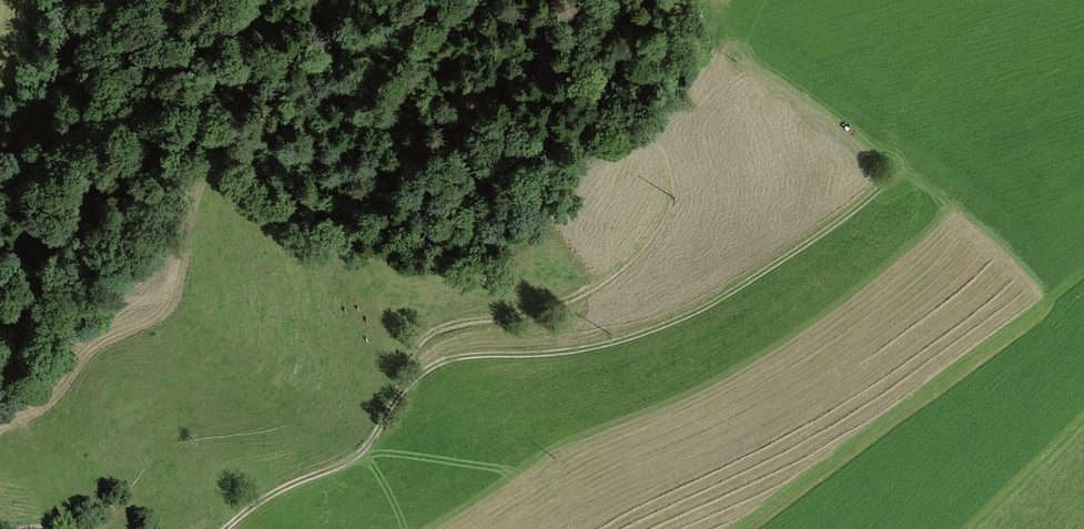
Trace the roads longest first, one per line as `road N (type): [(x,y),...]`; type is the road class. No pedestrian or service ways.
road 1 (track): [(396,399),(427,371),(457,361),(539,358),(644,337),(705,310),(852,215)]
road 2 (track): [(396,399),(415,353),(451,327),(543,313),(619,272),(662,213),(668,185),(656,133)]
road 3 (track): [(739,528),(1051,300)]
road 4 (track): [(228,528),(287,489),(351,463),(396,399)]

